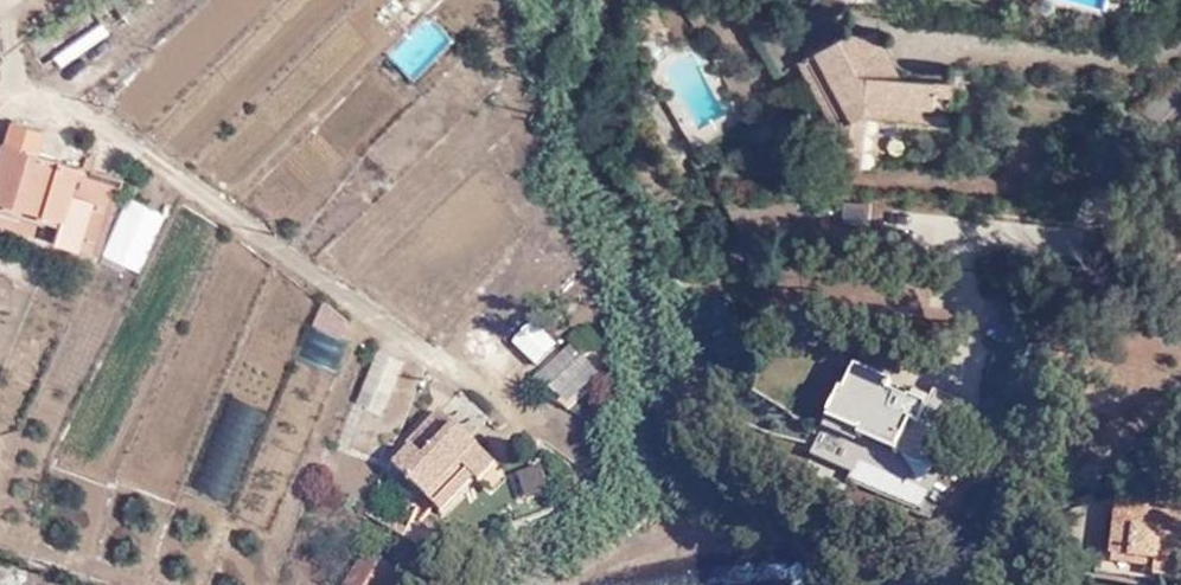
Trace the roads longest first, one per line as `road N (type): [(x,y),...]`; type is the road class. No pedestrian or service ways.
road 1 (residential): [(1180,47),(1048,55),(933,40)]

